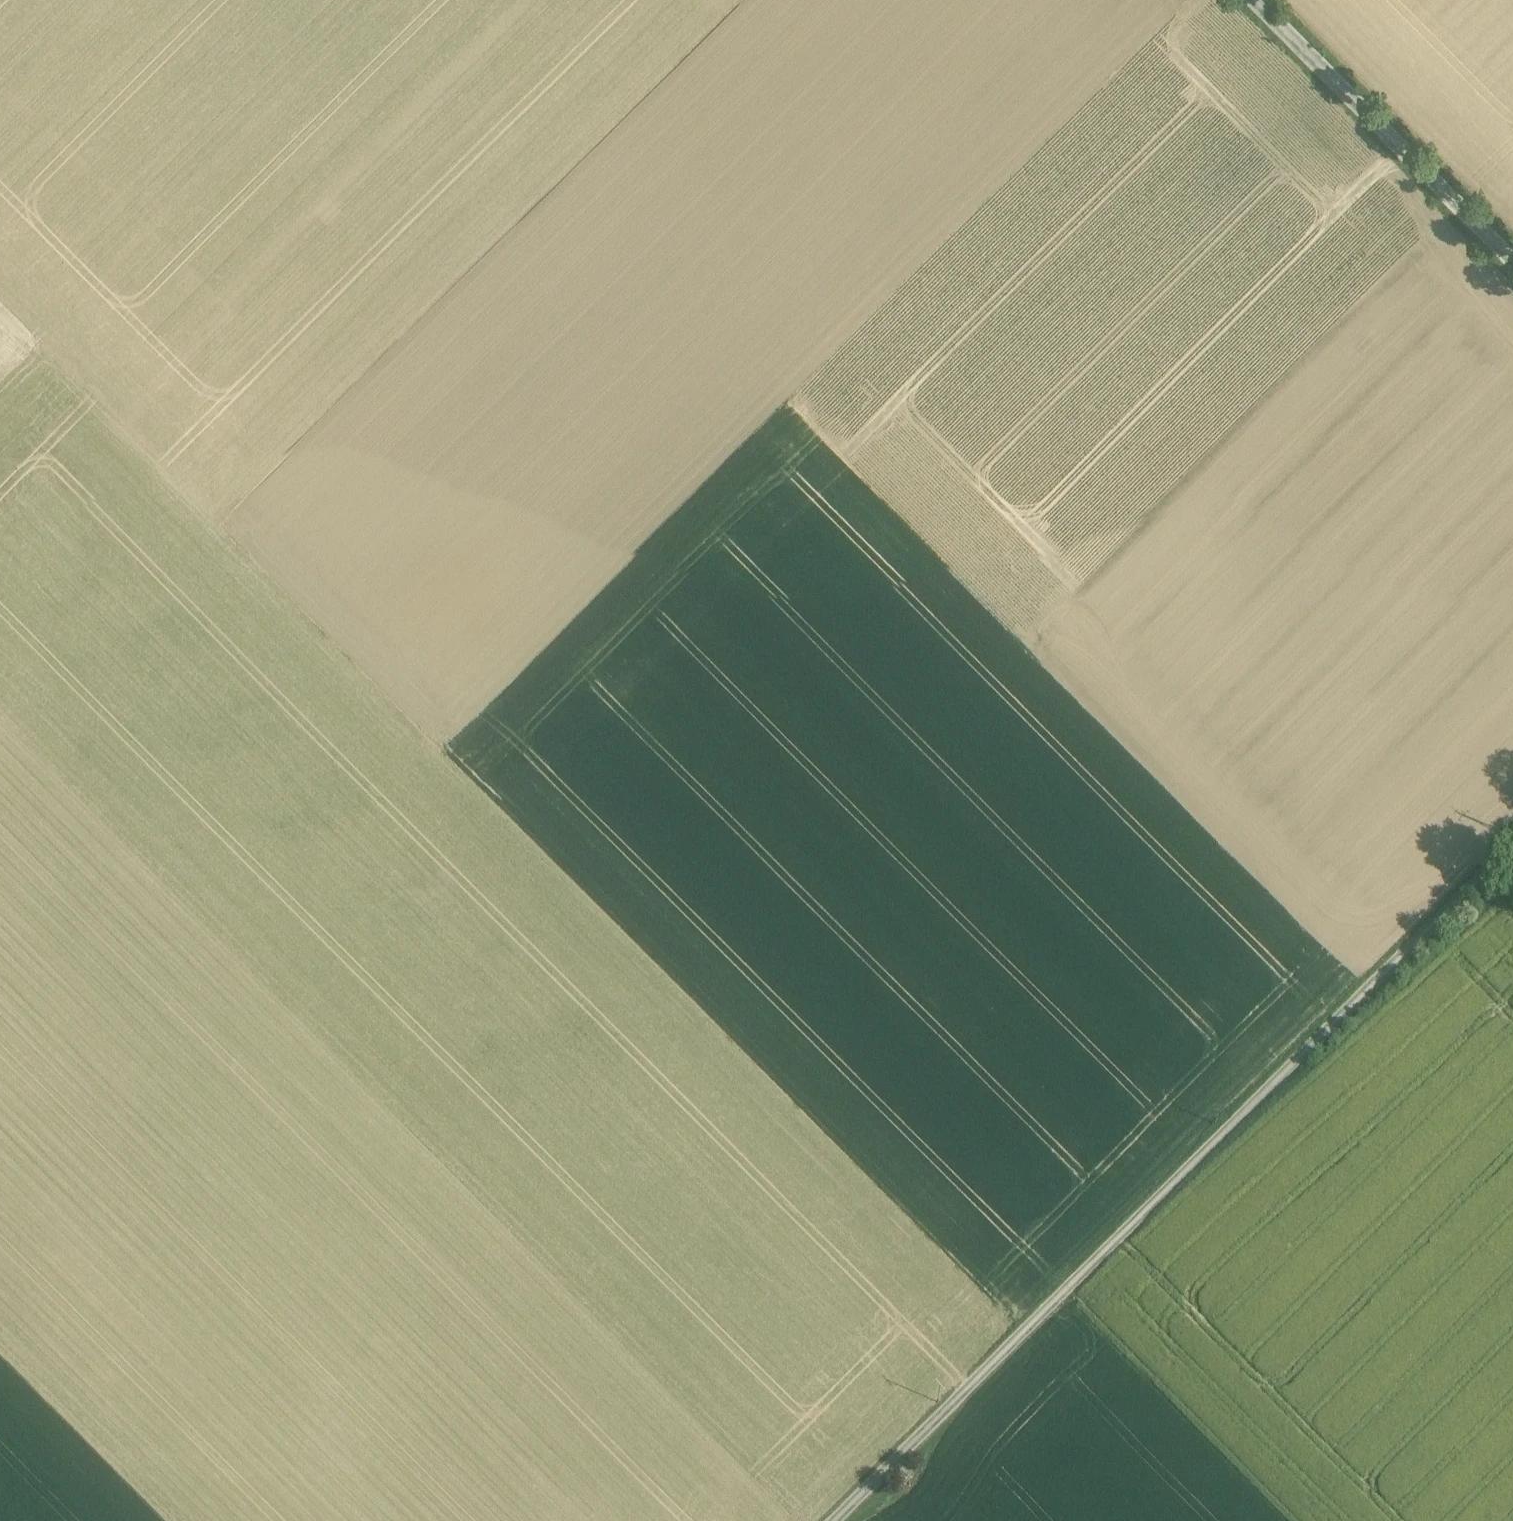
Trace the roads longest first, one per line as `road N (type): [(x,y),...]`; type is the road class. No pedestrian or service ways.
road 1 (track): [(1512,847),(840,1520)]
road 2 (tertiary): [(1258,0),(1512,256)]

